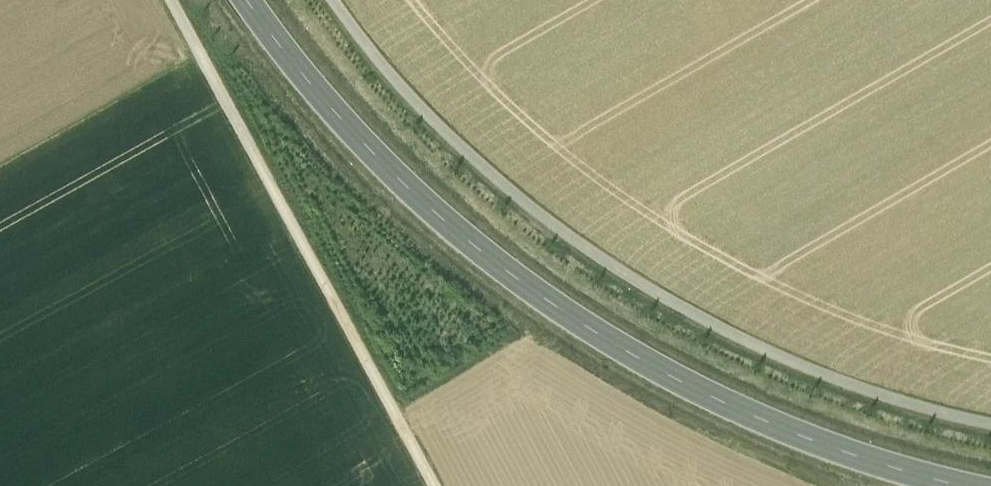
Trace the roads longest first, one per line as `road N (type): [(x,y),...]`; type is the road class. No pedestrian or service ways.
road 1 (secondary): [(251,0),(312,89),(453,225),(559,307),(724,399),(906,465),(990,485)]
road 2 (track): [(329,0),(364,50),(480,165),(606,265),(761,344),(918,407),(990,421)]
road 3 (track): [(432,485),(168,0)]

